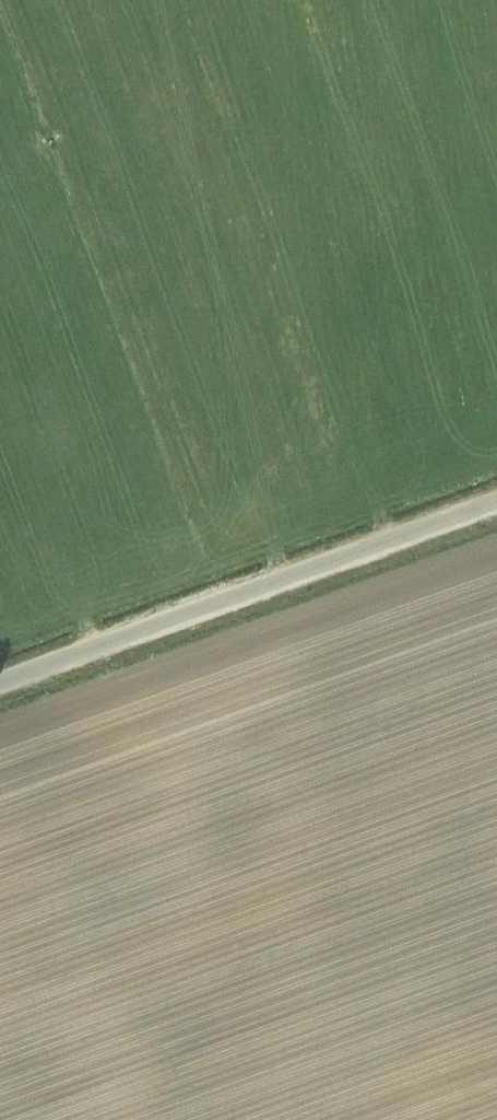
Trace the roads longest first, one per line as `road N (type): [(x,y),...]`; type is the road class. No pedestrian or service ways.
road 1 (tertiary): [(0,681),(496,502)]

